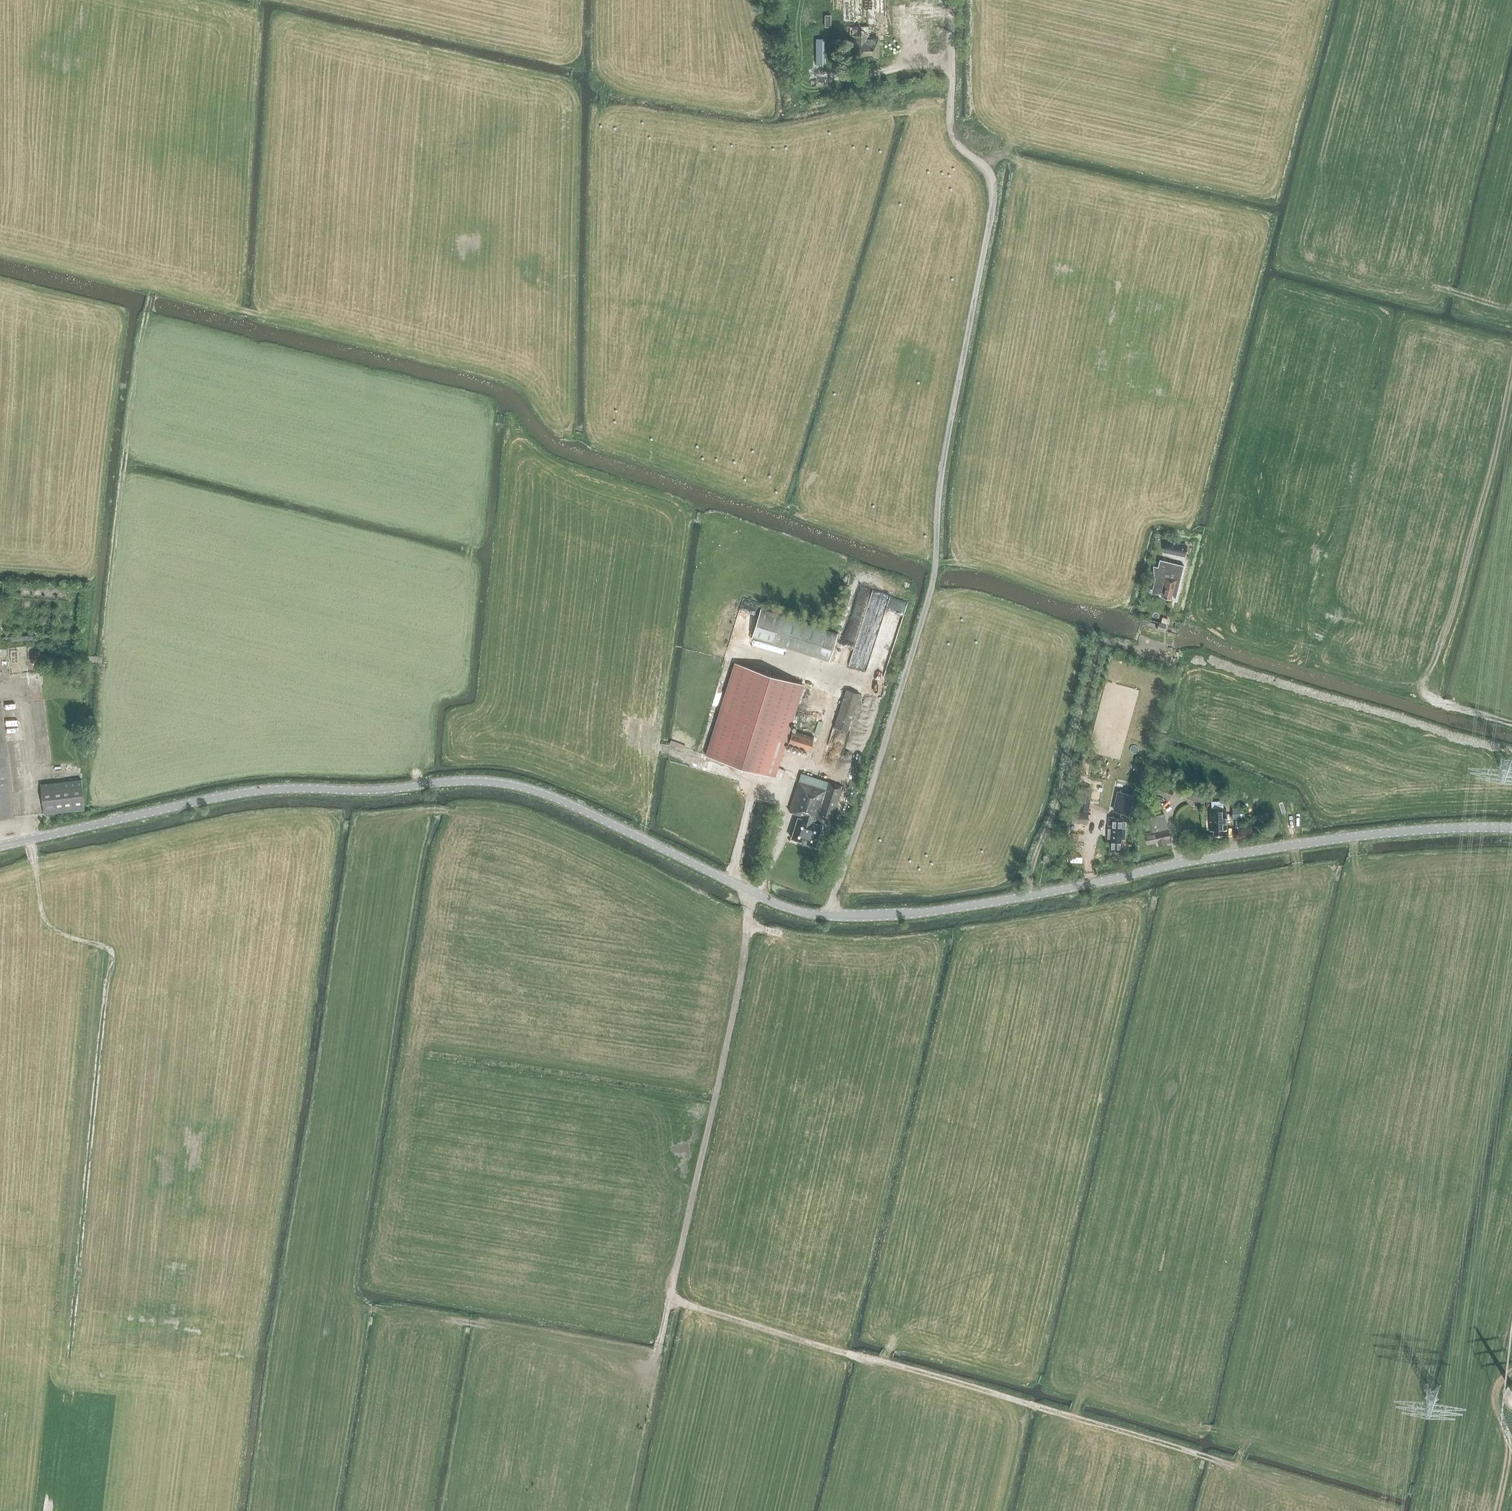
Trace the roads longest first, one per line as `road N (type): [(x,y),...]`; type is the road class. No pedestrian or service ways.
road 1 (tertiary): [(1511,829),(1368,836),(886,915),(802,911),(564,801),(496,781),(232,794),(0,846)]
road 2 (track): [(1031,895),(1097,645),(1111,641),(1164,654),(1173,604)]

